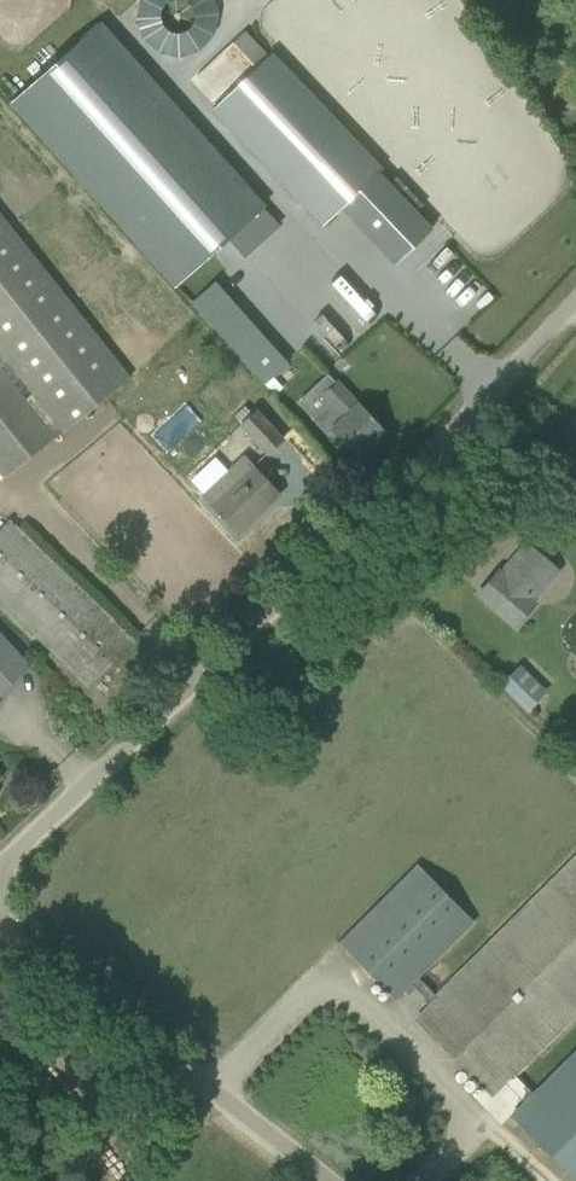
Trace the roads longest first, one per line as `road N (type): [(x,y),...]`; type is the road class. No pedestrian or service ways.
road 1 (unclassified): [(0,859),(500,381),(575,294)]
road 2 (unclassified): [(349,1180),(0,907)]

